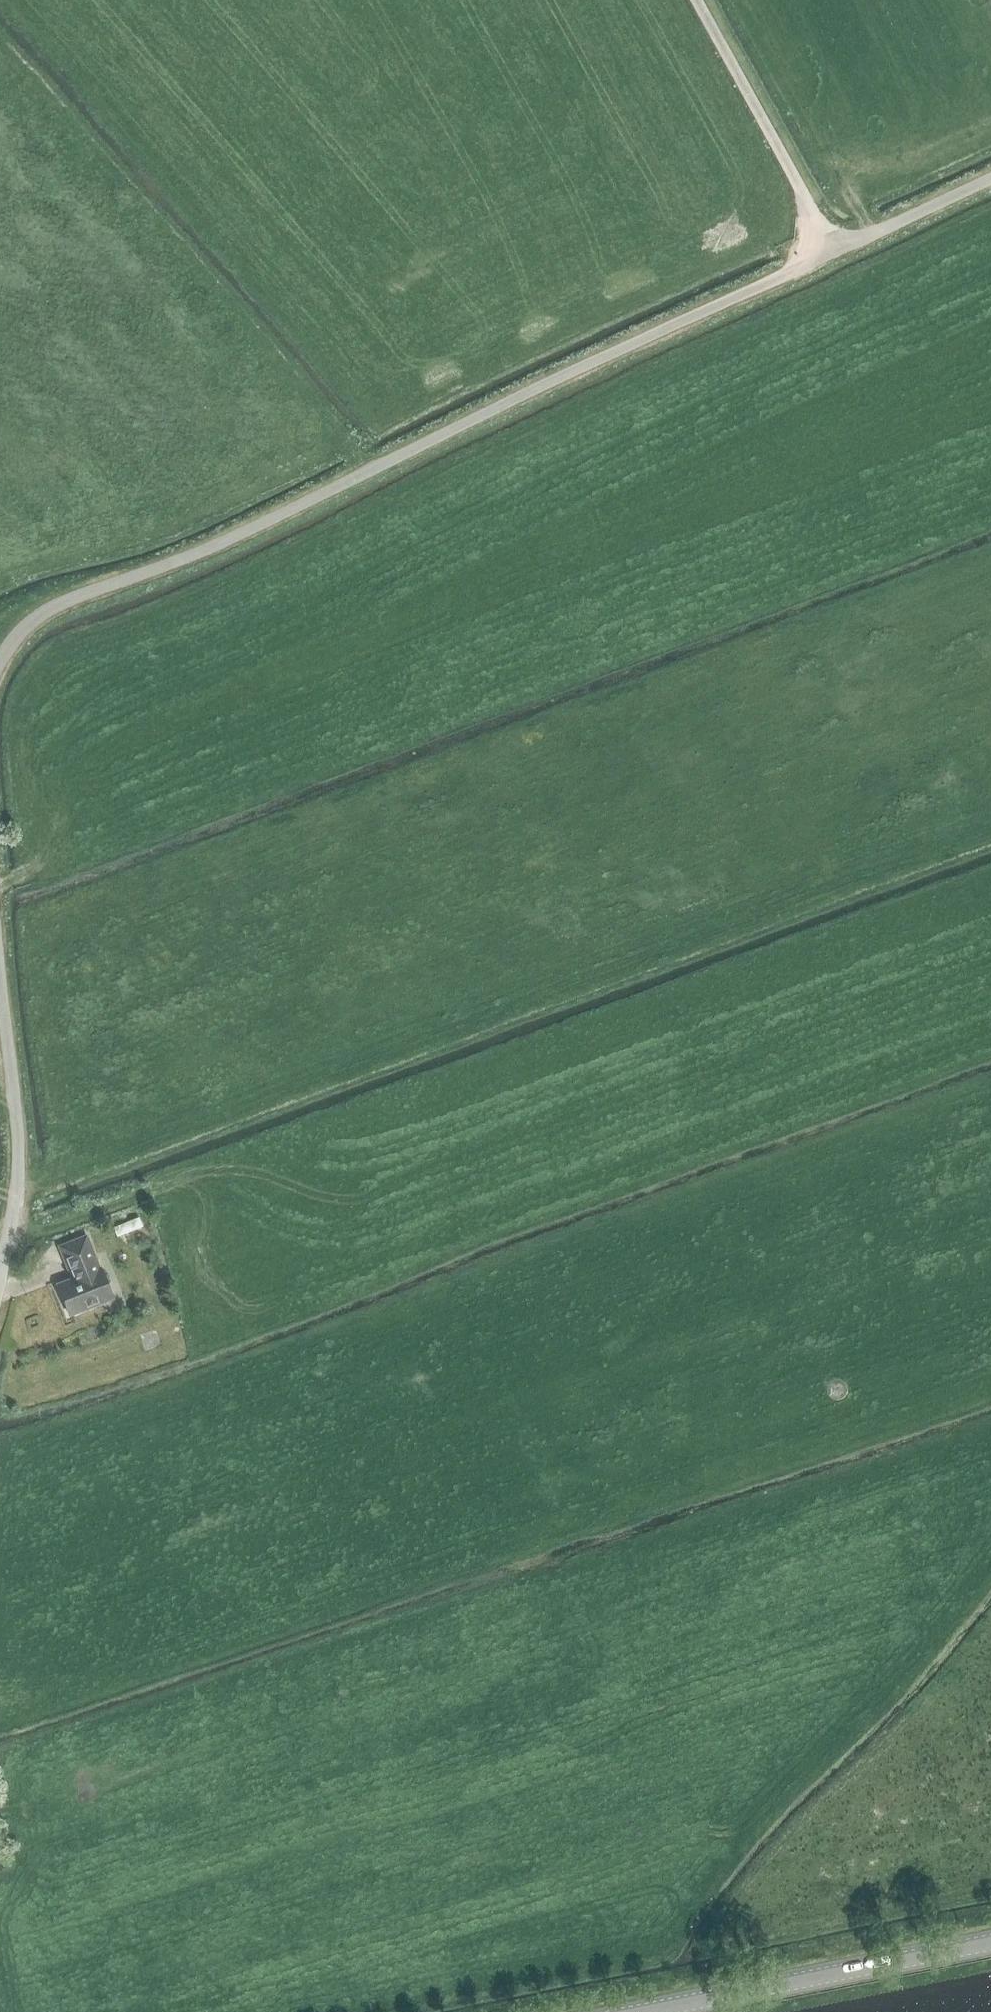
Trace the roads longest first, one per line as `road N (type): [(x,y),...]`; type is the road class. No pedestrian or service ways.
road 1 (unclassified): [(0,662),(10,644),(69,597),(205,549),(990,174)]
road 2 (tertiary): [(625,2011),(990,1935)]
road 3 (unclassified): [(0,1282),(19,1189),(0,943)]

